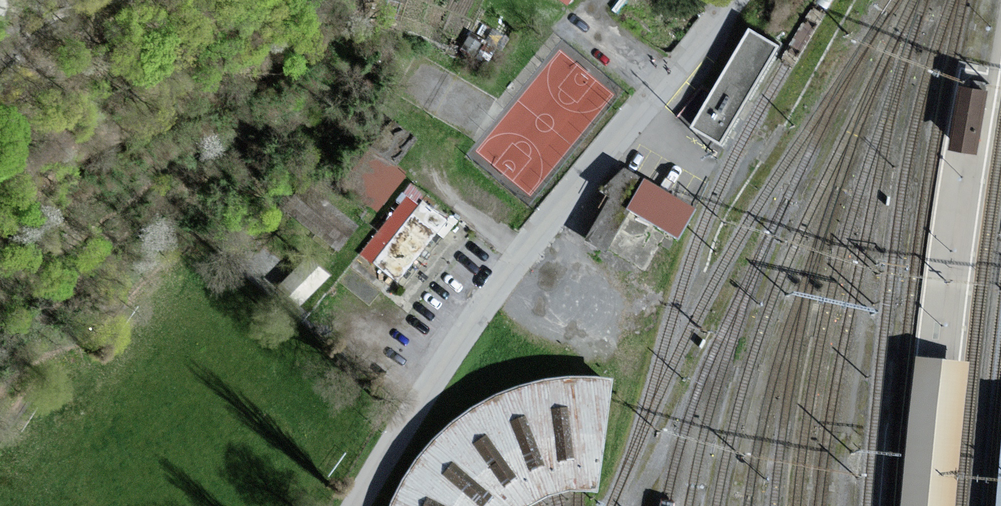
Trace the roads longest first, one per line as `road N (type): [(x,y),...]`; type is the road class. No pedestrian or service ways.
road 1 (residential): [(729,0),(534,241),(402,423),(355,505)]

